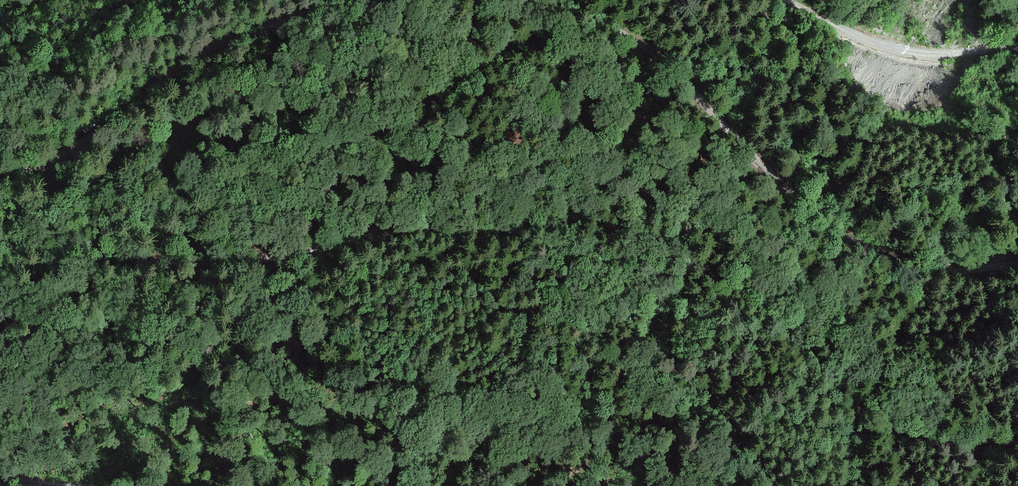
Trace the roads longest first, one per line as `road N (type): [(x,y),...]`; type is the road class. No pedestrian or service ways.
road 1 (unclassified): [(1017,263),(931,272),(867,251),(803,205),(672,70),(566,0)]
road 2 (unclassified): [(343,0),(216,46),(81,142),(0,180)]
road 3 (track): [(787,0),(900,48),(1017,49)]

